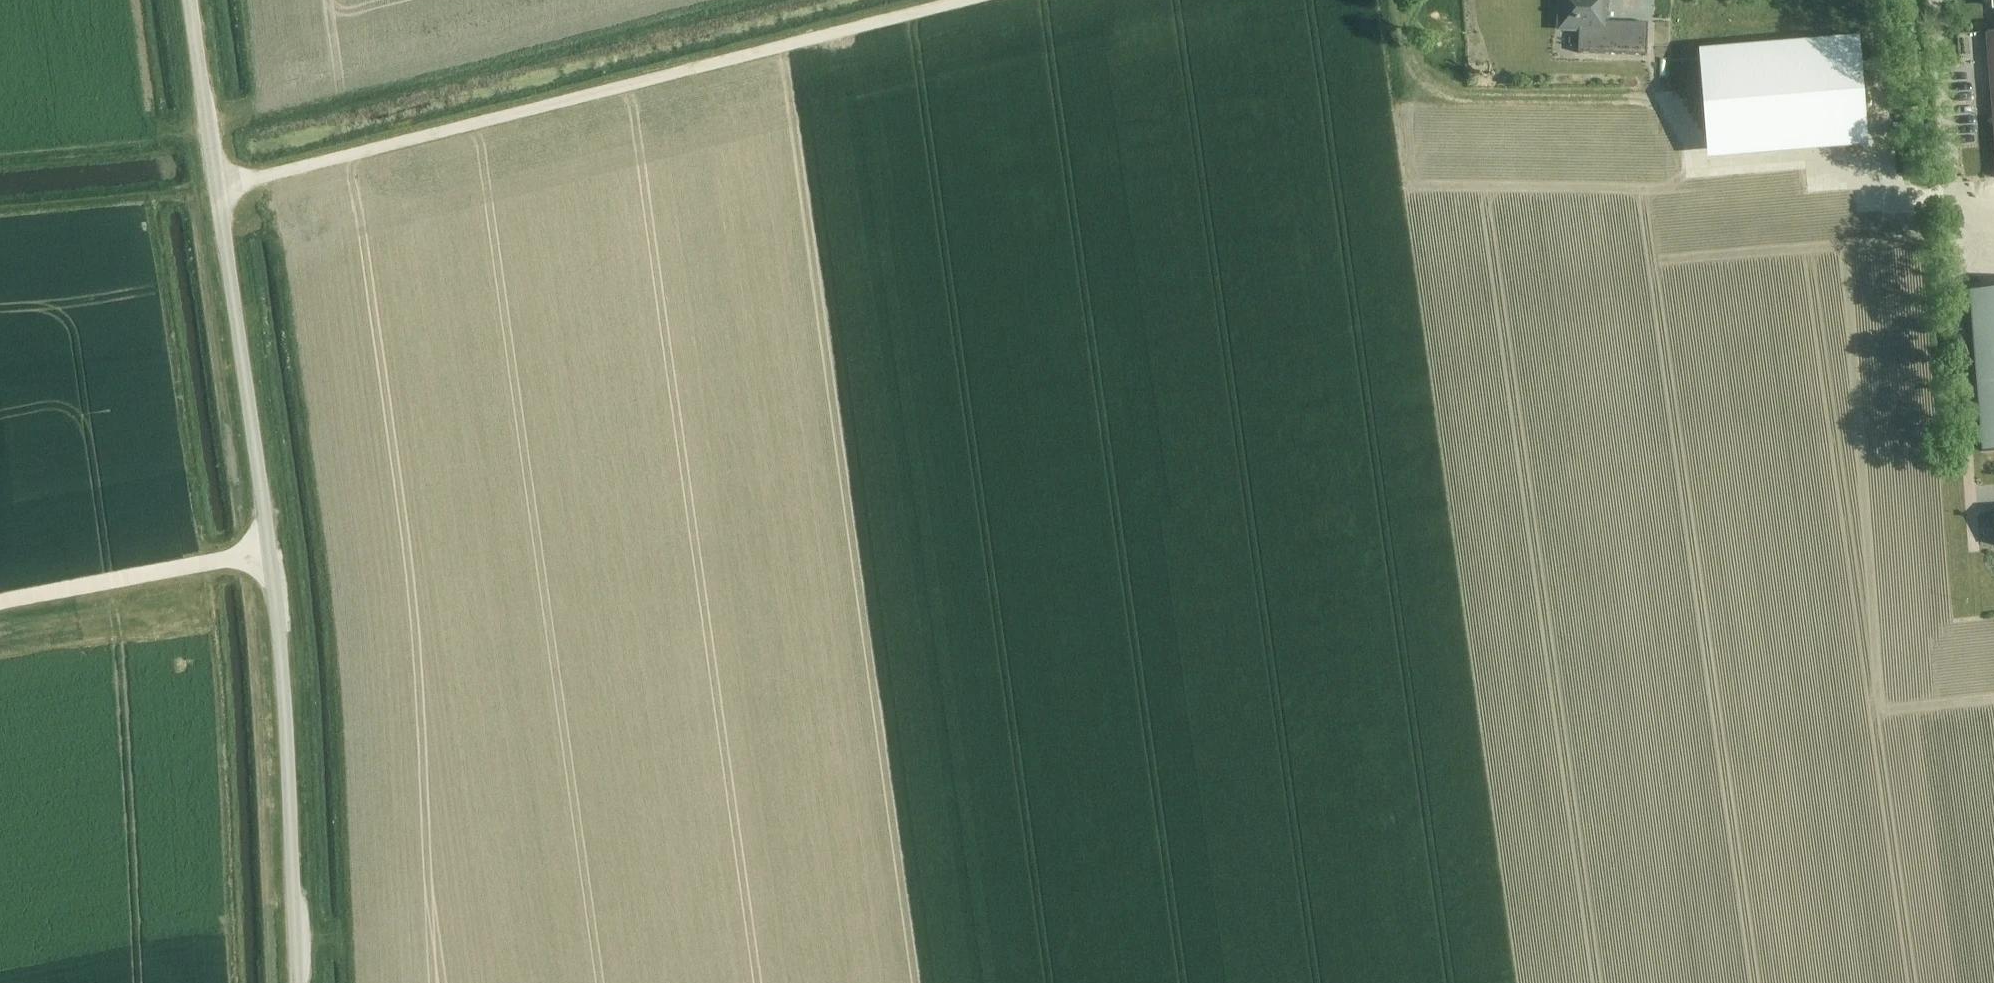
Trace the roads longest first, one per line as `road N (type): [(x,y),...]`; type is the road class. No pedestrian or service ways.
road 1 (unclassified): [(295,982),(279,659),(215,192)]
road 2 (unclassified): [(215,192),(986,0)]
road 3 (unclassified): [(215,192),(190,0)]

